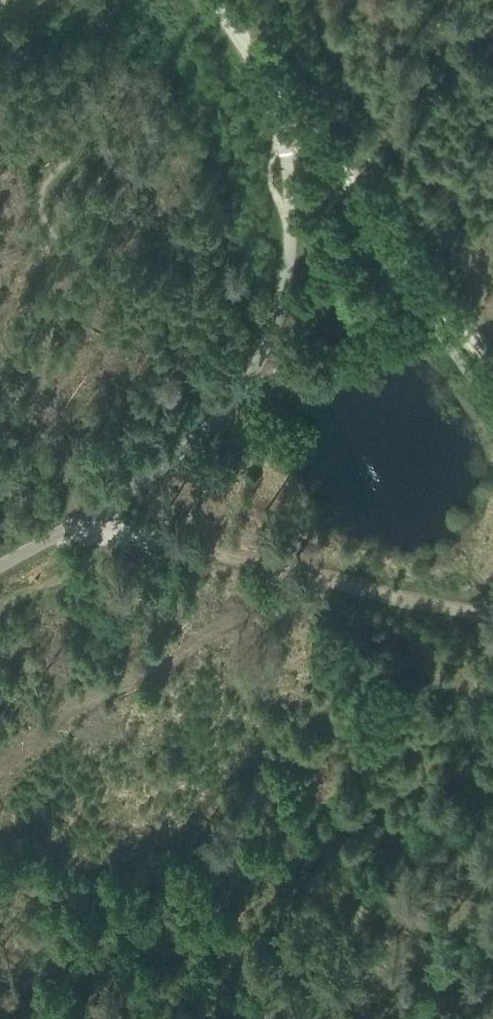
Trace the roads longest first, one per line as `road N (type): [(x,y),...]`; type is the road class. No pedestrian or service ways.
road 1 (track): [(3,0),(87,139),(40,204),(62,251),(62,279),(36,373),(79,519)]
road 2 (track): [(492,613),(95,540),(79,519)]

